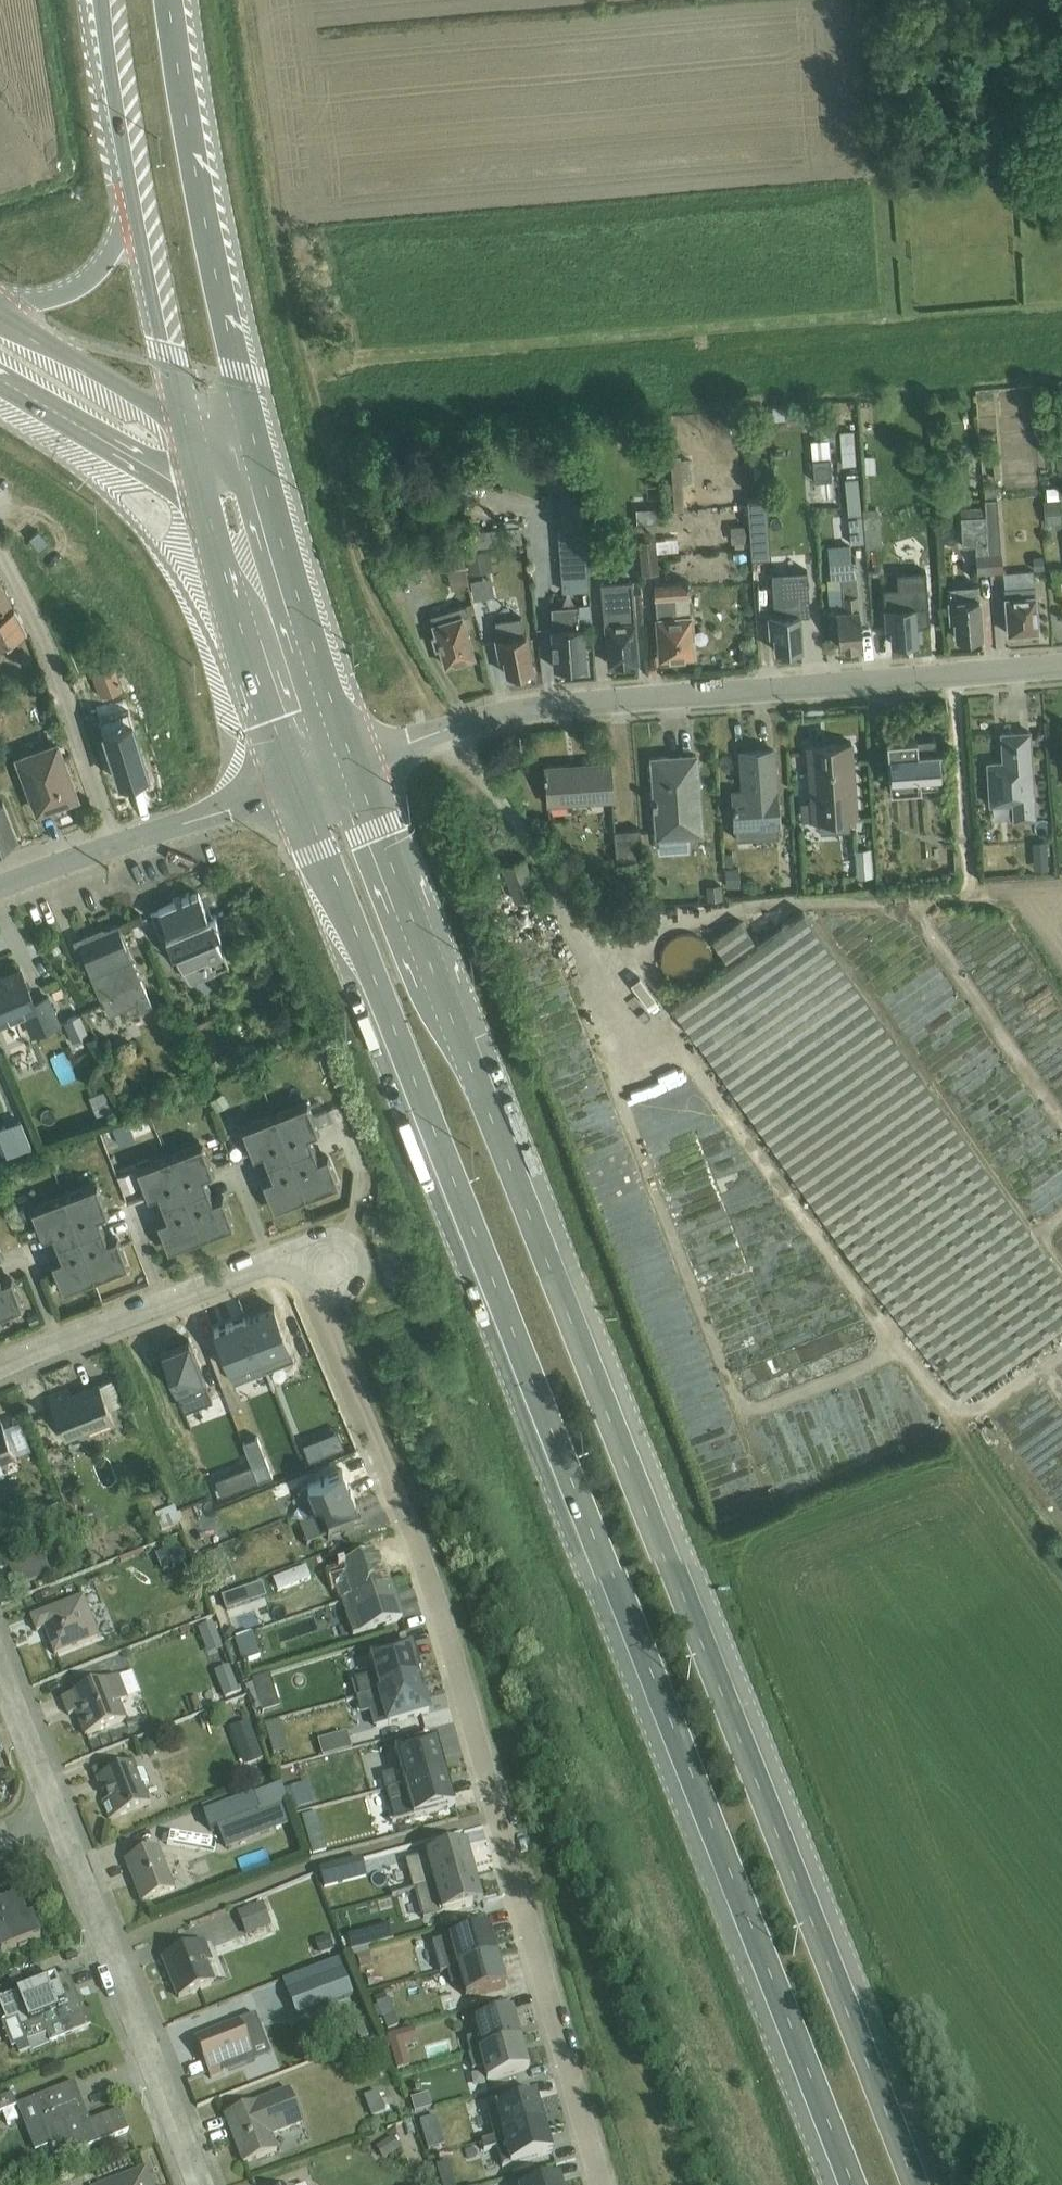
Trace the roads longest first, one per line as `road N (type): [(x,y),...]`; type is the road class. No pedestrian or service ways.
road 1 (trunk): [(914,2184),(356,763)]
road 2 (trunk): [(293,786),(850,2184)]
road 3 (residential): [(0,1360),(278,1255),(333,1259),(325,1325),(439,1610),(602,2184)]
road 4 (tertiary): [(356,763),(518,714),(1061,667)]
road 5 (trunk): [(261,474),(189,137),(169,0)]
road 6 (residential): [(57,1819),(200,2184)]
road 7 (residential): [(121,845),(34,605),(0,542)]
road 8 (trunk): [(199,476),(293,786)]
road 9 (trunk): [(356,763),(261,474)]
road 10 (trunk): [(130,188),(187,430)]
road 11 (primary): [(0,375),(171,478),(199,476)]
road 12 (primary): [(187,430),(0,313)]
road 13 (trunk): [(130,188),(125,222),(104,256),(70,285),(0,297)]
road 14 (trunk): [(104,0),(130,188)]
road 15 (residential): [(0,1671),(57,1819)]
road 16 (tertiary): [(121,845),(0,892)]

